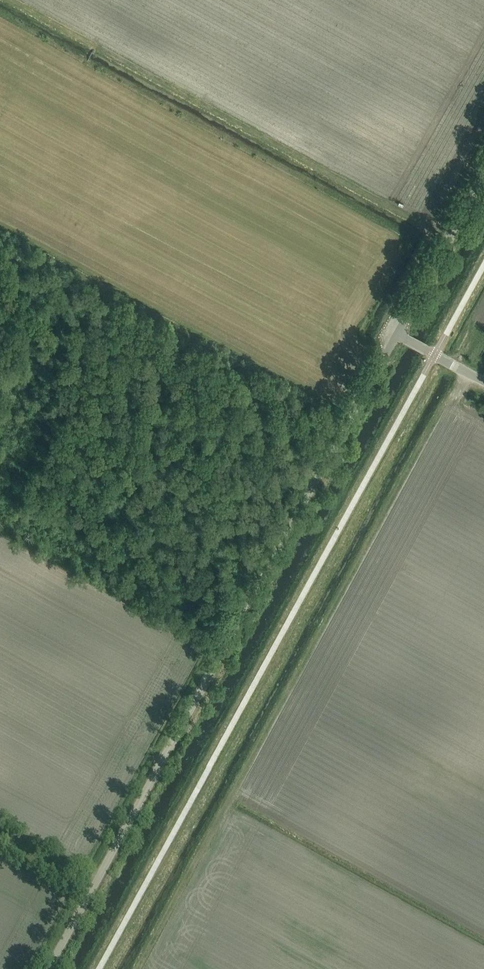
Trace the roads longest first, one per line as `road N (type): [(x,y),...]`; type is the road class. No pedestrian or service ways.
road 1 (unclassified): [(47,968),(397,334)]
road 2 (track): [(7,0),(426,229),(452,234)]
road 3 (unclassified): [(397,334),(483,175)]

